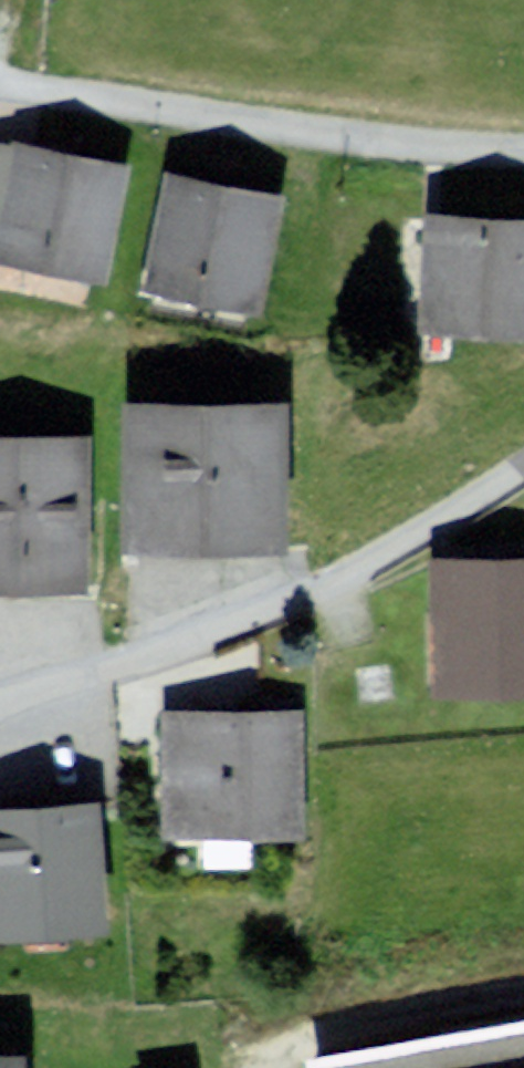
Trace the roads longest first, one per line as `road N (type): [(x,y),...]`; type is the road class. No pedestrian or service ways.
road 1 (residential): [(523,465),(309,590),(0,698)]
road 2 (residential): [(523,147),(287,127),(0,80)]

